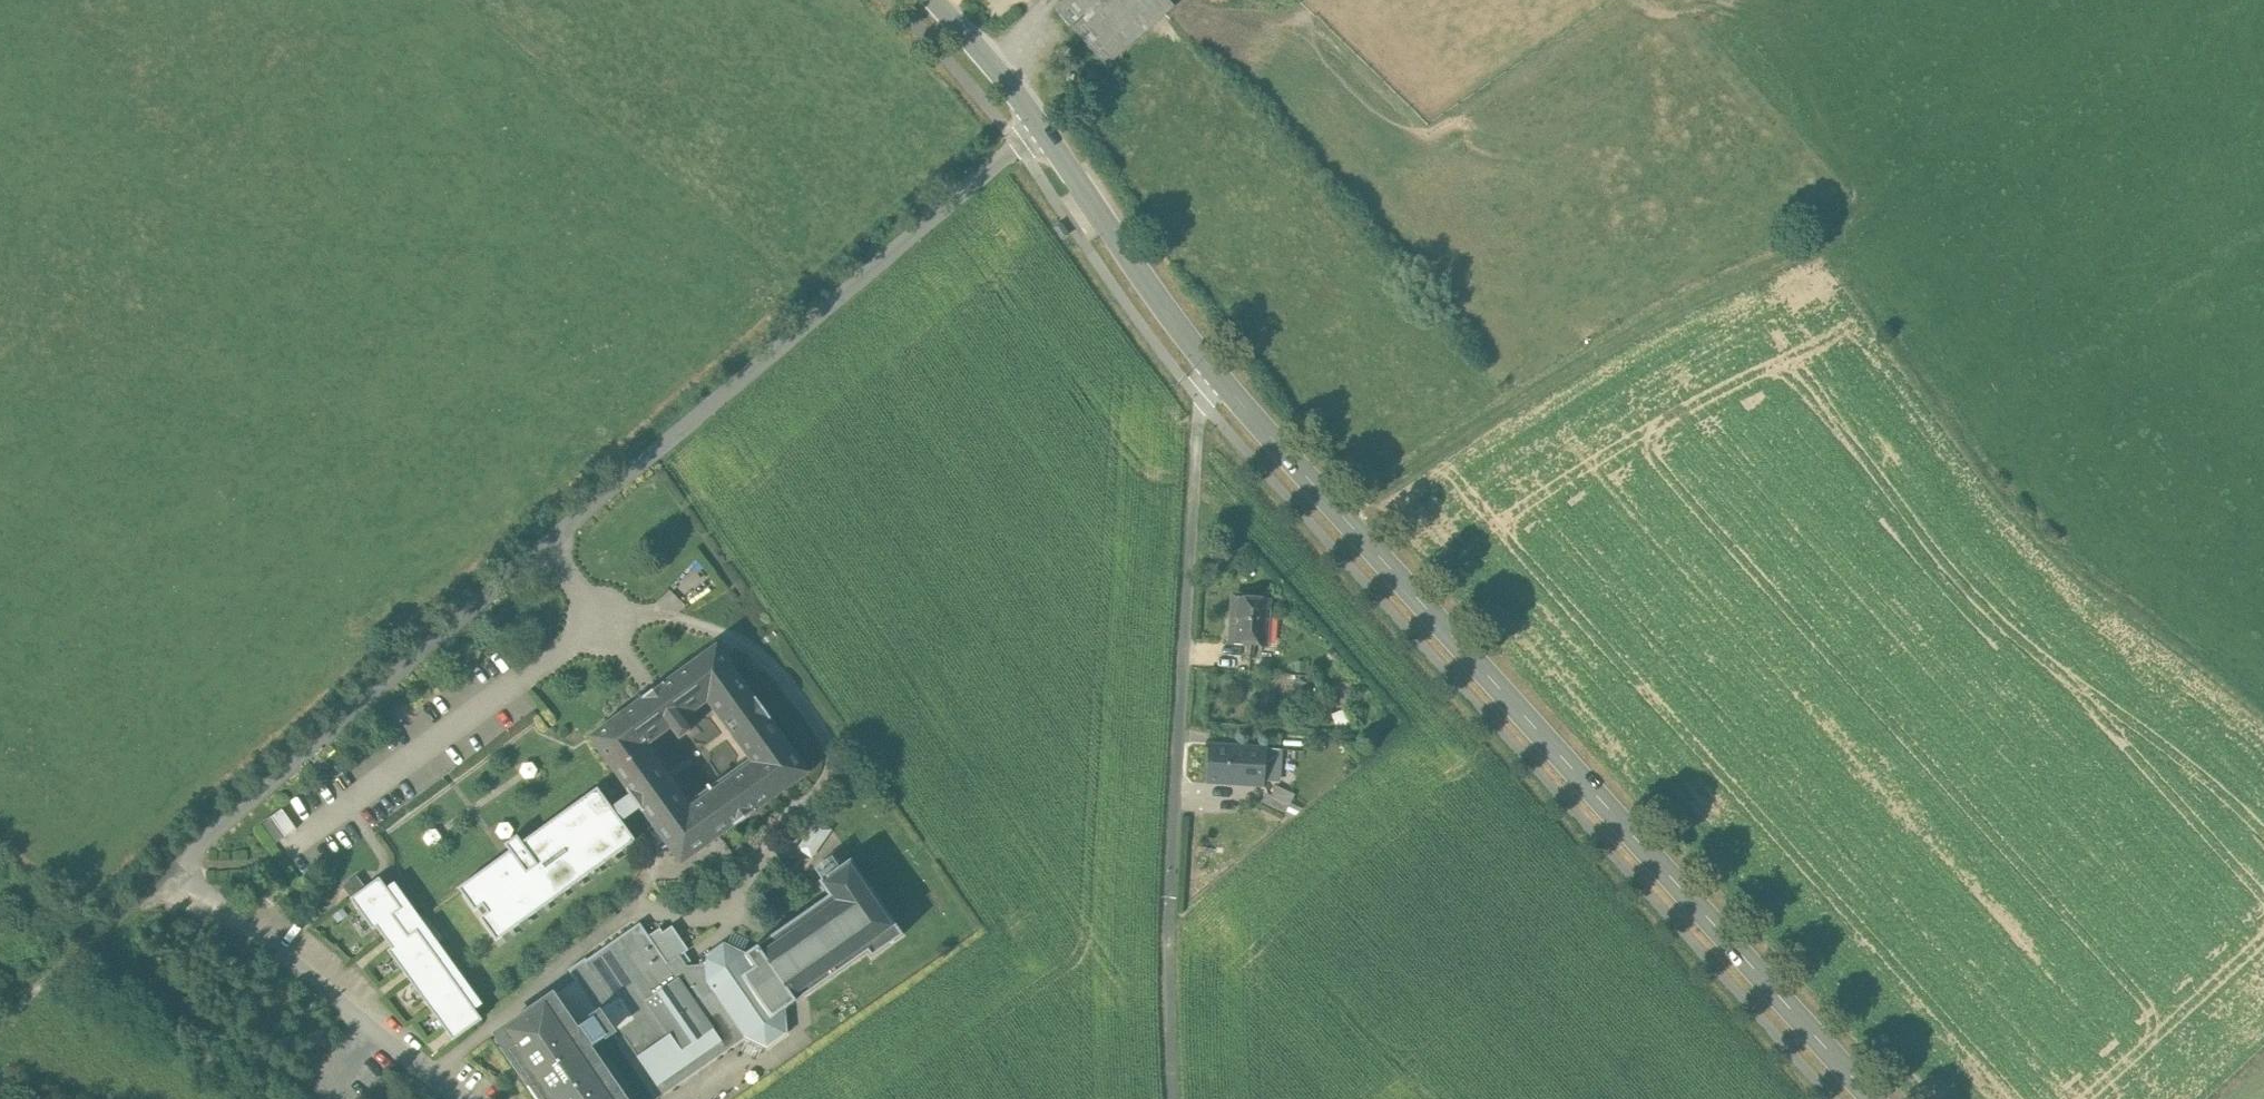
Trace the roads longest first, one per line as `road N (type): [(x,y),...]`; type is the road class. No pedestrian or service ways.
road 1 (unclassified): [(464,1098),(181,871),(210,834),(1041,125)]
road 2 (tertiary): [(1221,384),(1874,1098)]
road 3 (residential): [(1174,1098),(1172,857),(1201,420),(1221,384)]
road 4 (tertiary): [(1041,125),(1221,384)]
road 5 (tertiary): [(932,0),(1041,125)]

